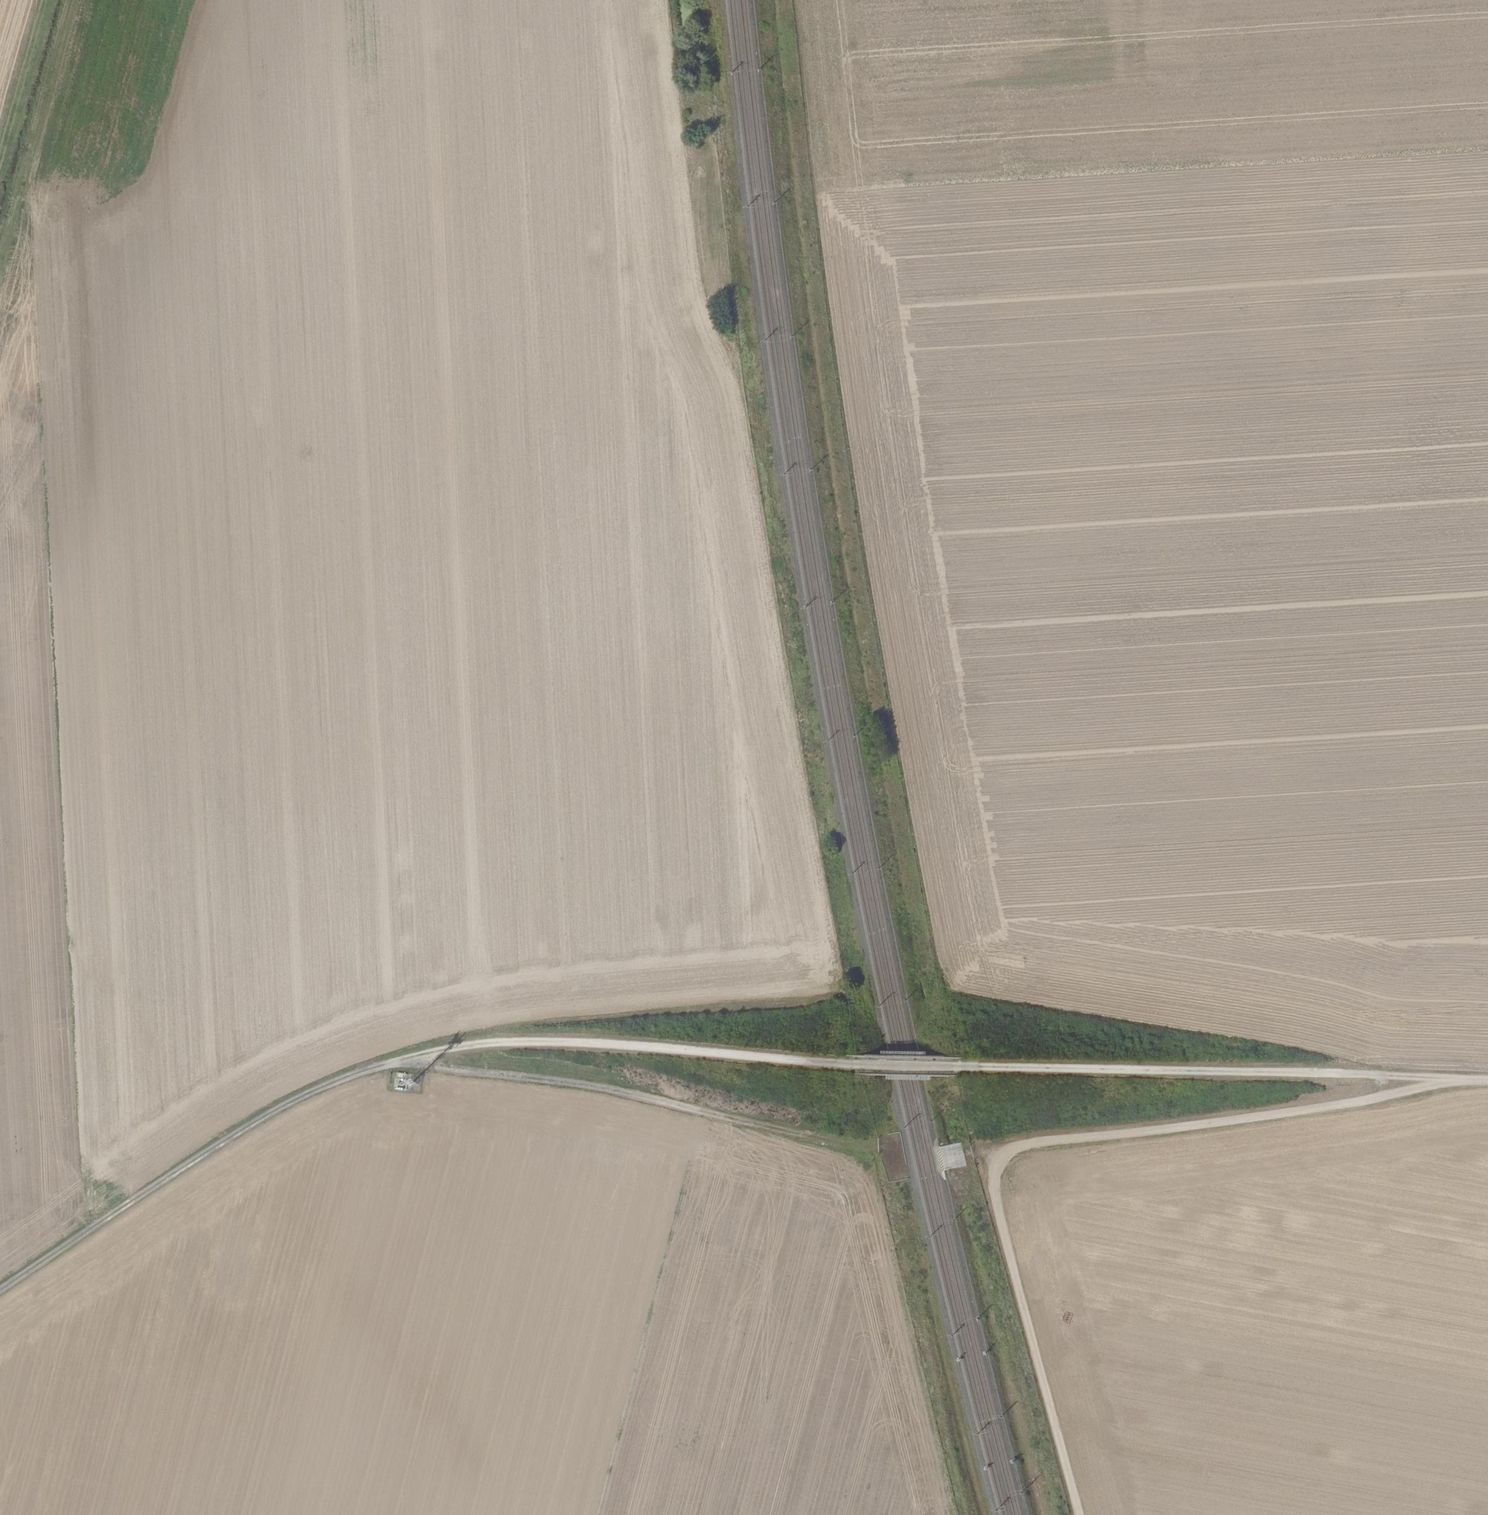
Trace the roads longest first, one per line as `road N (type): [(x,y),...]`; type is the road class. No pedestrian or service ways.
road 1 (track): [(0,1286),(216,1145),(342,1078),(437,1054),(533,1045),(887,1066),(1487,1083)]
road 2 (track): [(1077,1514),(996,1168),(1007,1152),(1040,1145),(1365,1105),(1391,1096),(1392,1079)]

